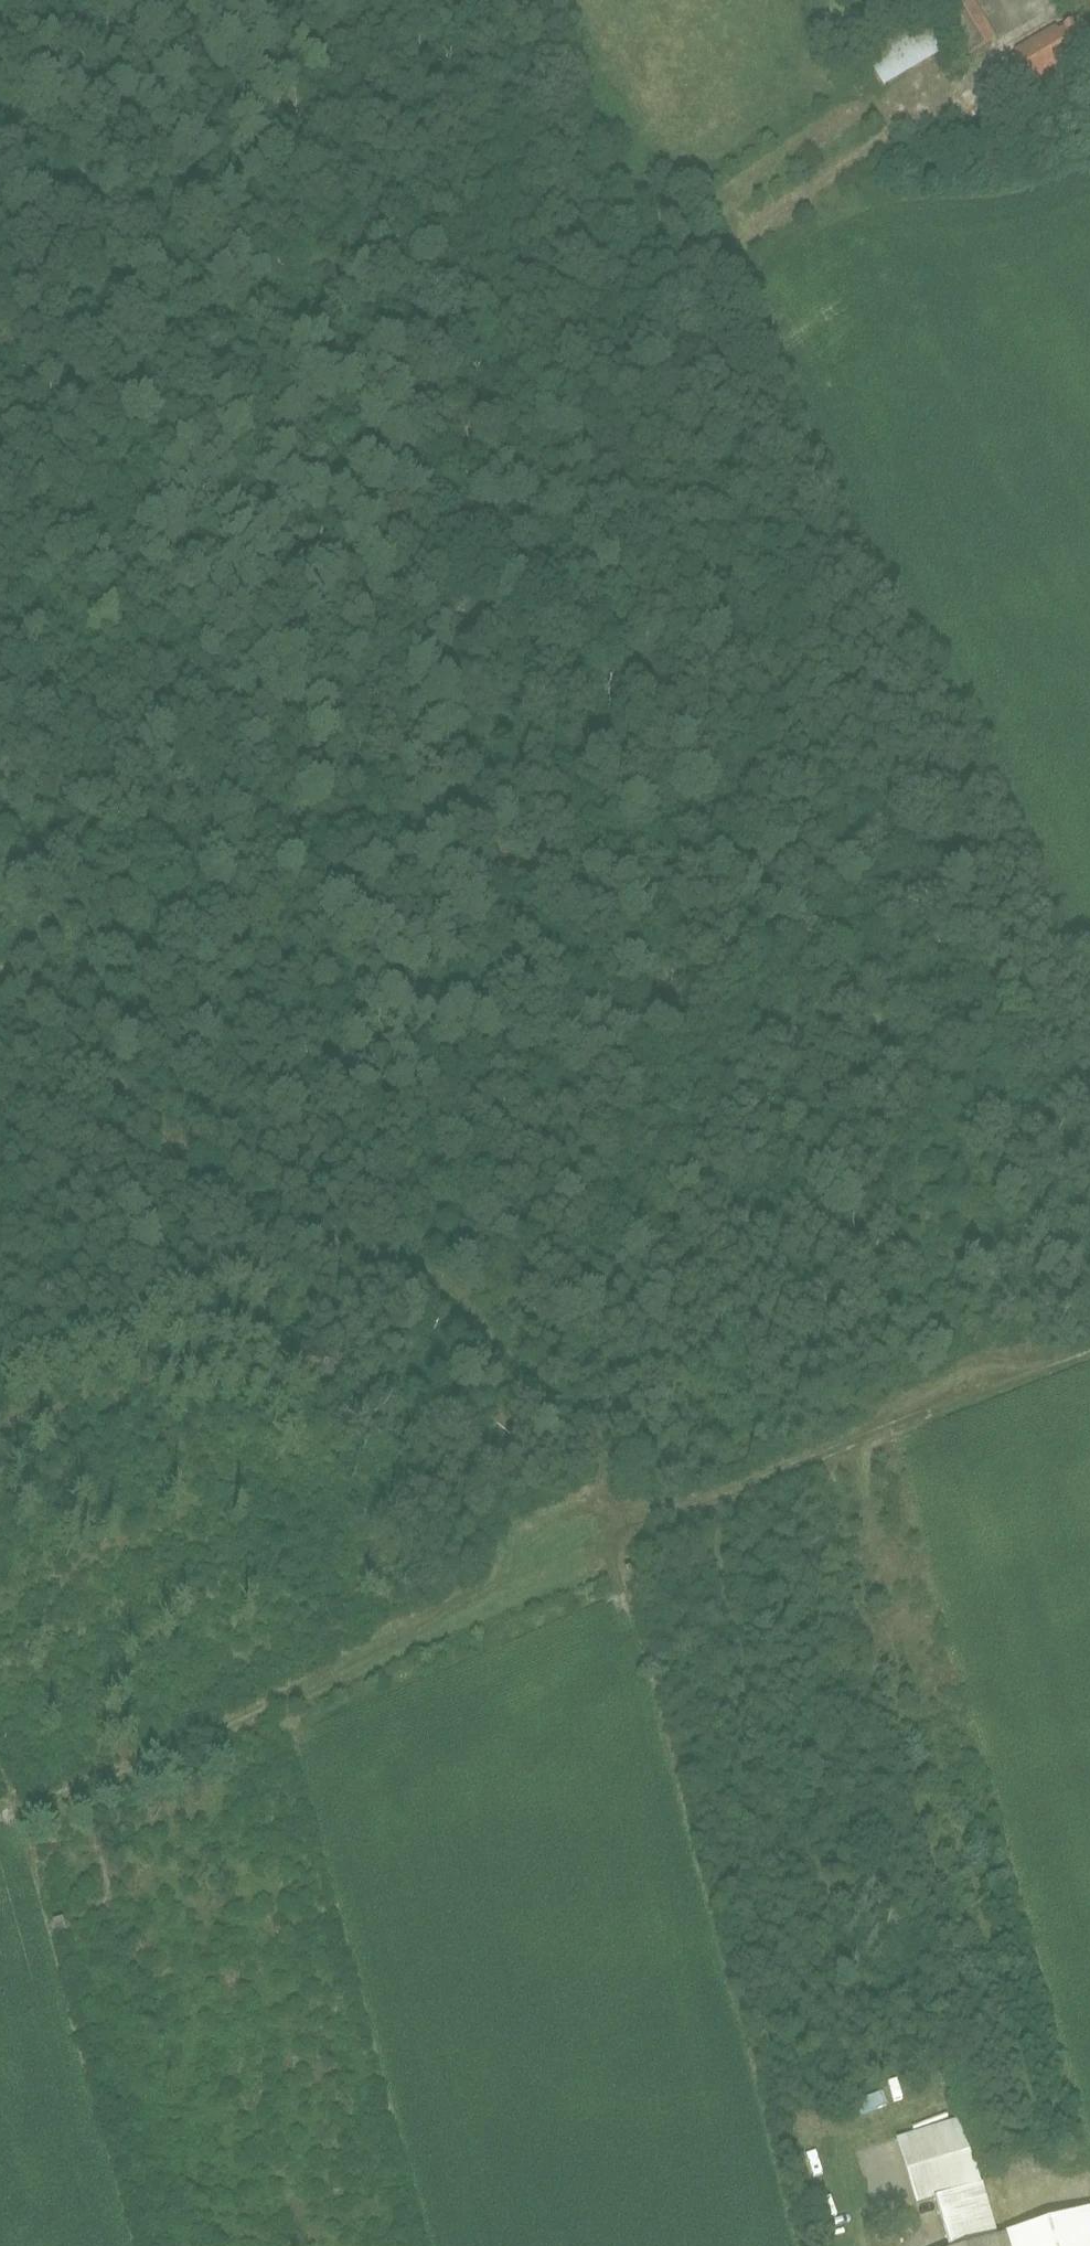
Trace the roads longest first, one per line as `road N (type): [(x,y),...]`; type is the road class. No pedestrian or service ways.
road 1 (track): [(1089,1333),(888,1414)]

